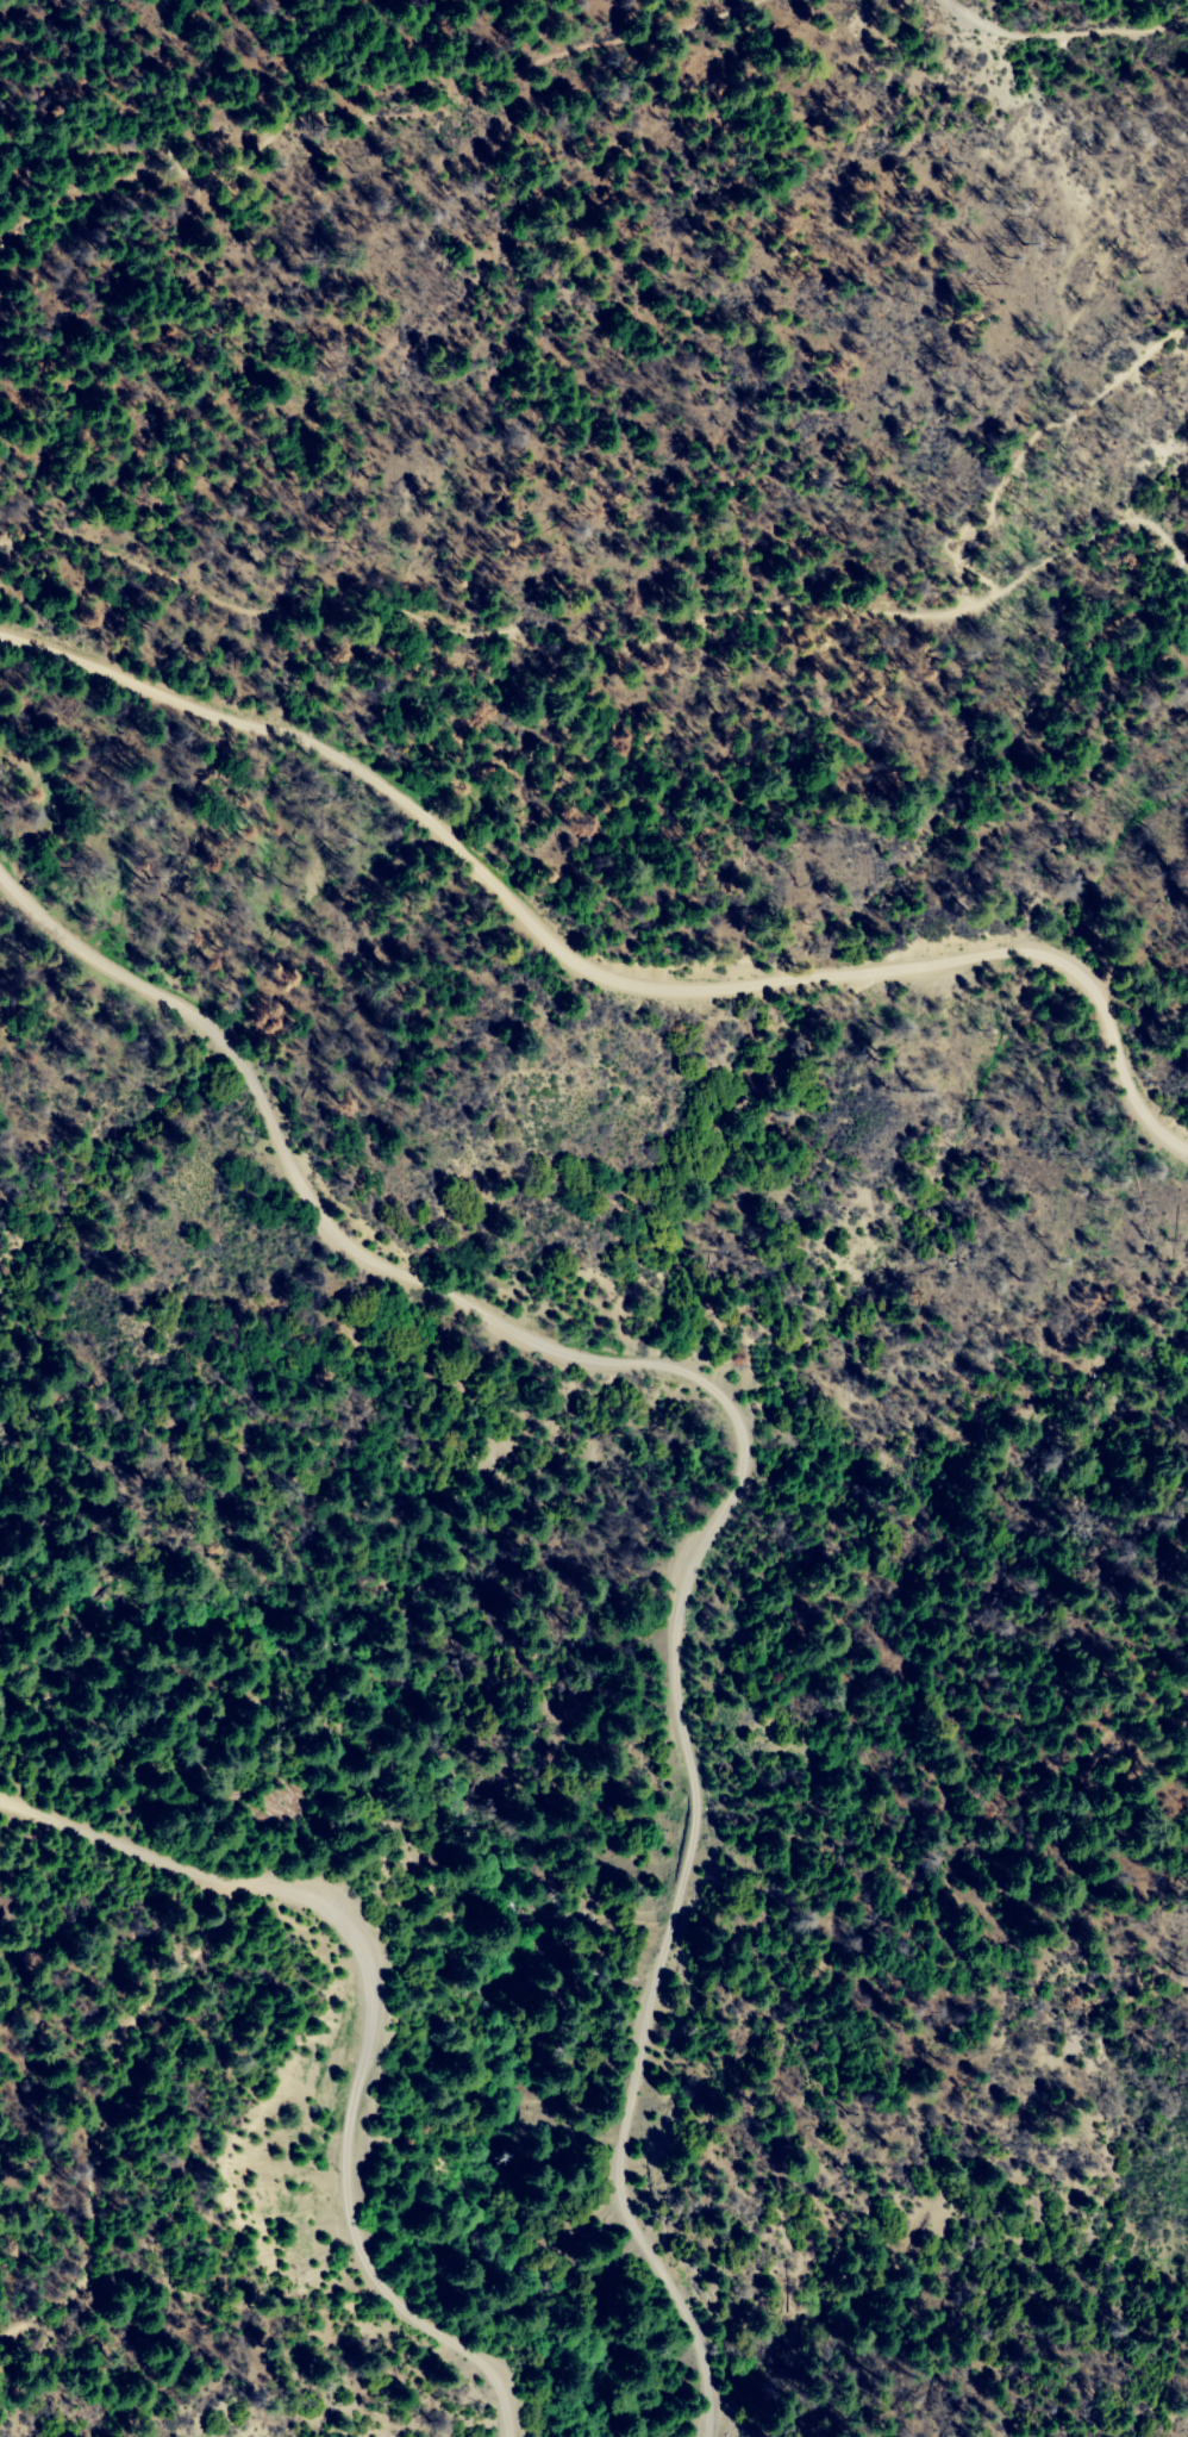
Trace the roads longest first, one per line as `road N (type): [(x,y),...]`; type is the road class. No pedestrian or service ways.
road 1 (residential): [(730,2436),(730,2395),(711,2325),(644,2237),(629,2186),(698,1828),(687,1640),(692,1553),(708,1513),(752,1456),(756,1414),(744,1378),(690,1341),(587,1342),(529,1332),(358,1244),(315,1198),(240,1067),(210,1030),(105,962),(0,869)]
road 2 (tertiary): [(0,625),(104,660),(175,700),(295,733),(351,759),(562,949),(645,989),(792,991),(1021,952),(1055,955),(1093,983),(1133,1096),(1161,1135),(1187,1153)]
road 3 (residential): [(0,1815),(200,1882),(270,1891),(339,1930),(365,1982),(369,2013),(349,2161),(358,2237),(419,2338),(498,2386),(510,2436)]

